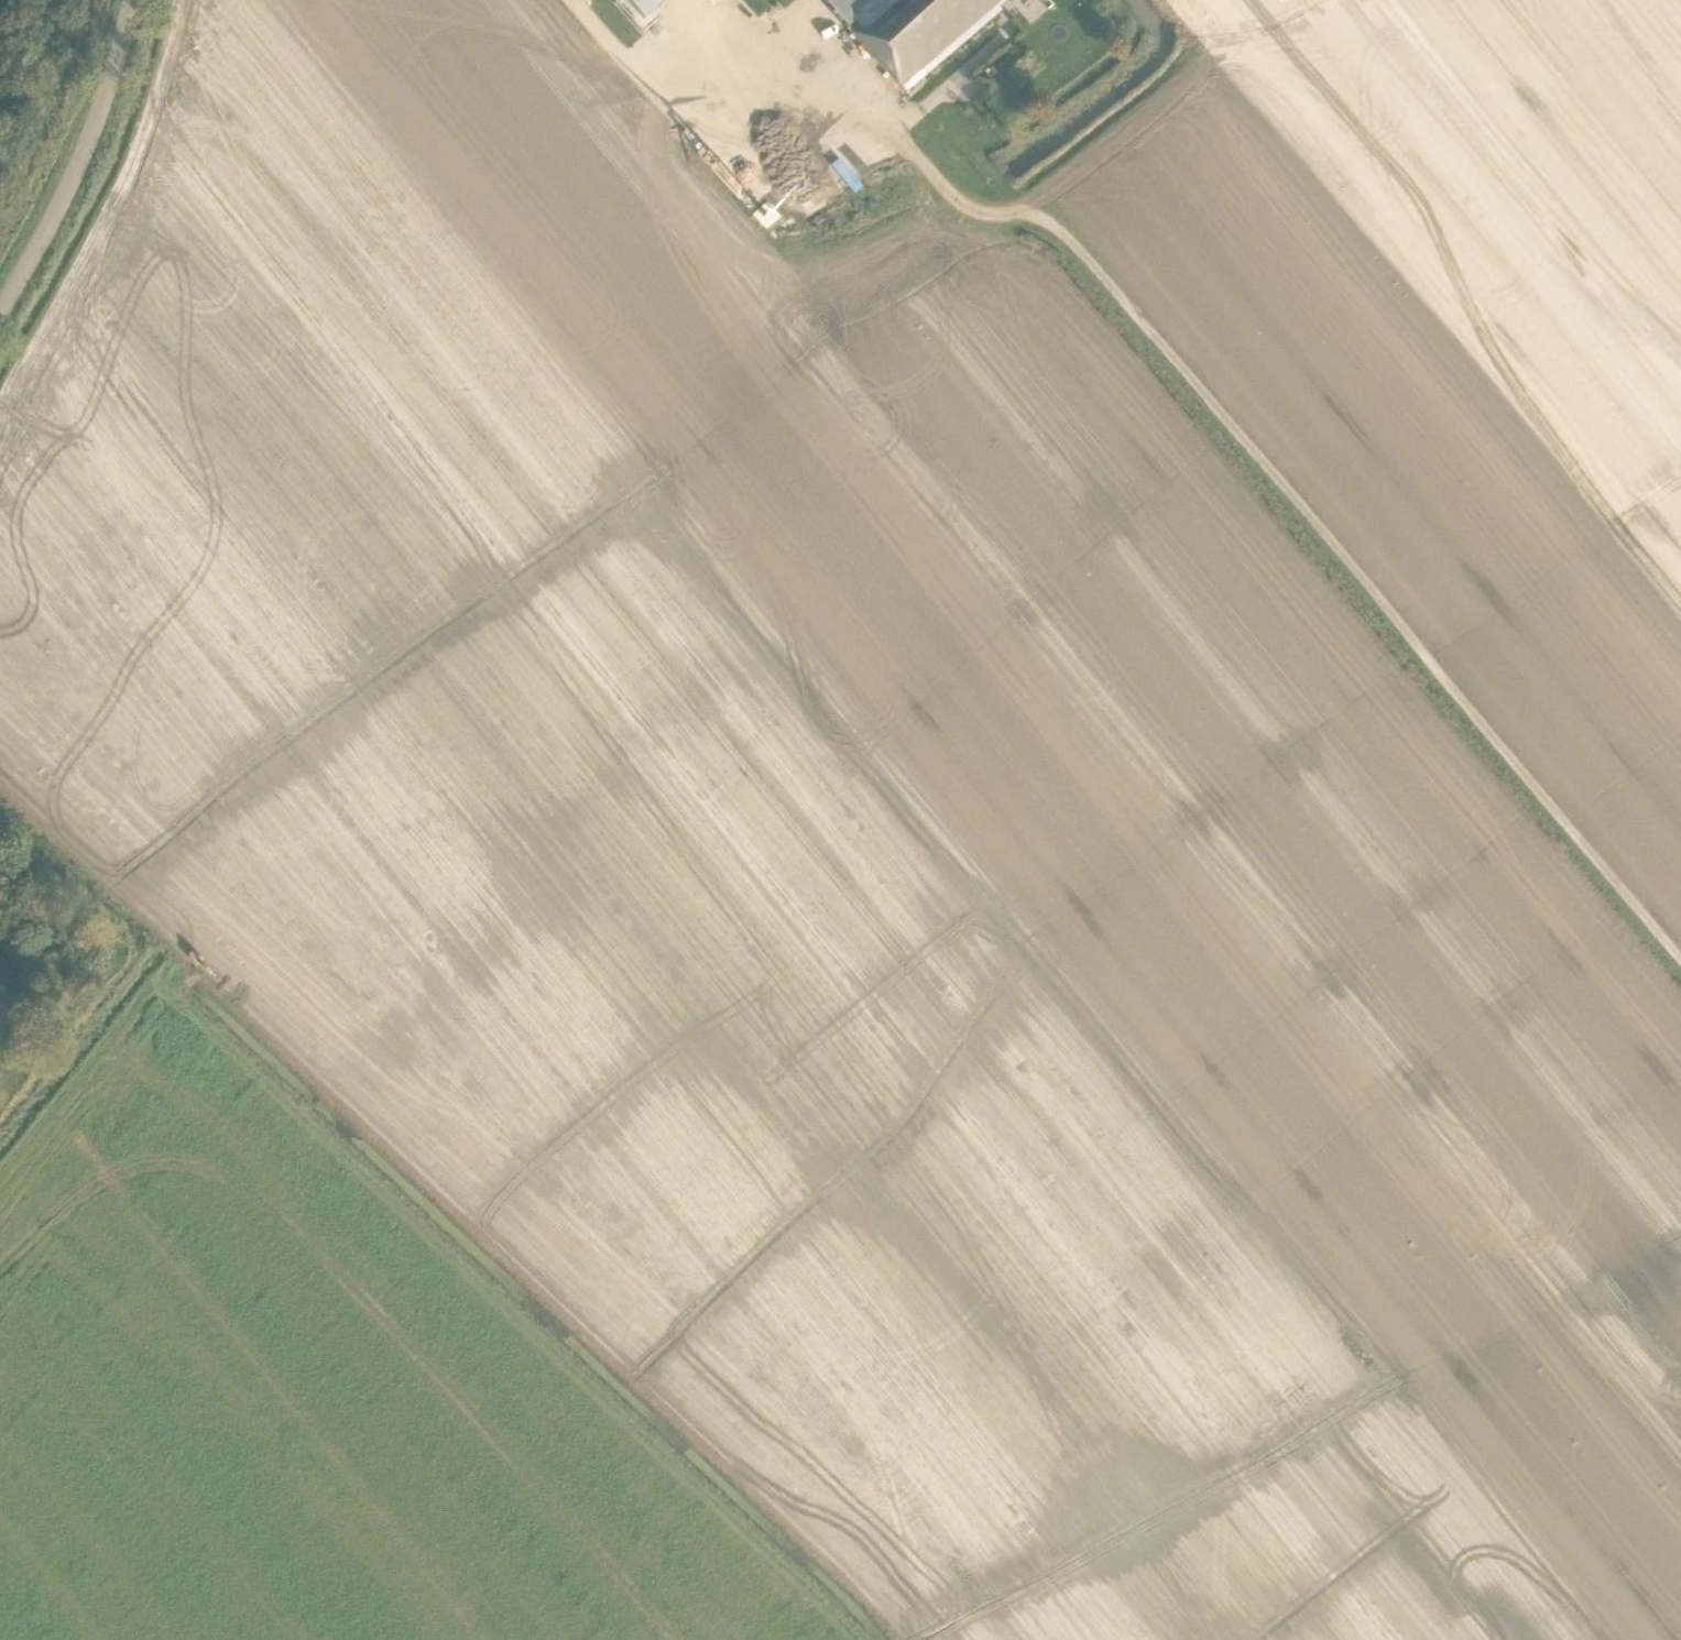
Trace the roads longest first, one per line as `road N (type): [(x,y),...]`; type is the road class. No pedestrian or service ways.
road 1 (track): [(832,111),(887,132),(960,204),(1011,212),(1054,233),(1680,961)]
road 2 (unclassified): [(0,320),(81,149),(129,0)]

